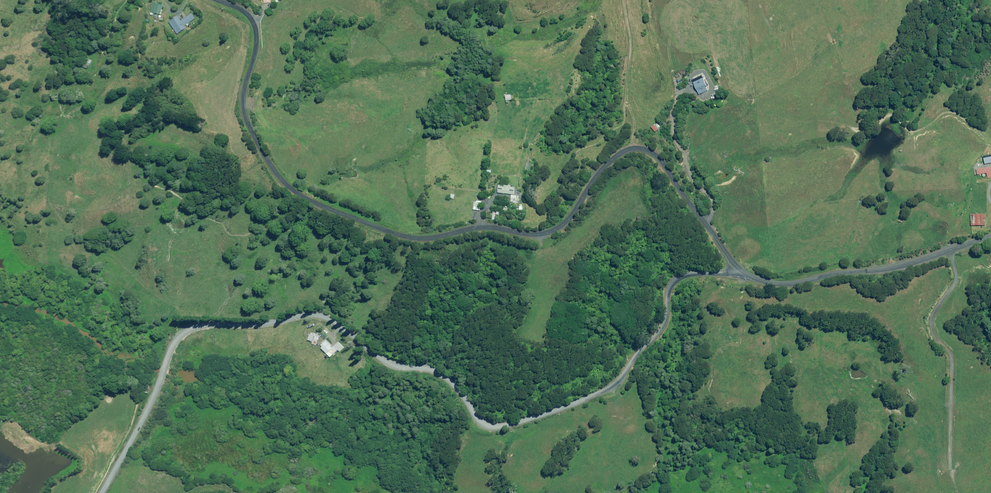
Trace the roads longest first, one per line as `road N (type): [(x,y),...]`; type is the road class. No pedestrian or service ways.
road 1 (unclassified): [(102,492),(180,334),(193,323),(340,319),(385,357),(449,377),(476,416),(495,426),(615,381),(656,337),(677,280),(741,270)]
road 2 (unclassified): [(219,0),(246,13),(257,32),(244,100),(255,138),(283,181),(330,211),(421,242),(492,229),(546,233),(571,216),(609,163),(638,148),(661,160),(741,270)]
road 3 (unclassified): [(741,270),(790,284),(895,268),(990,236)]

